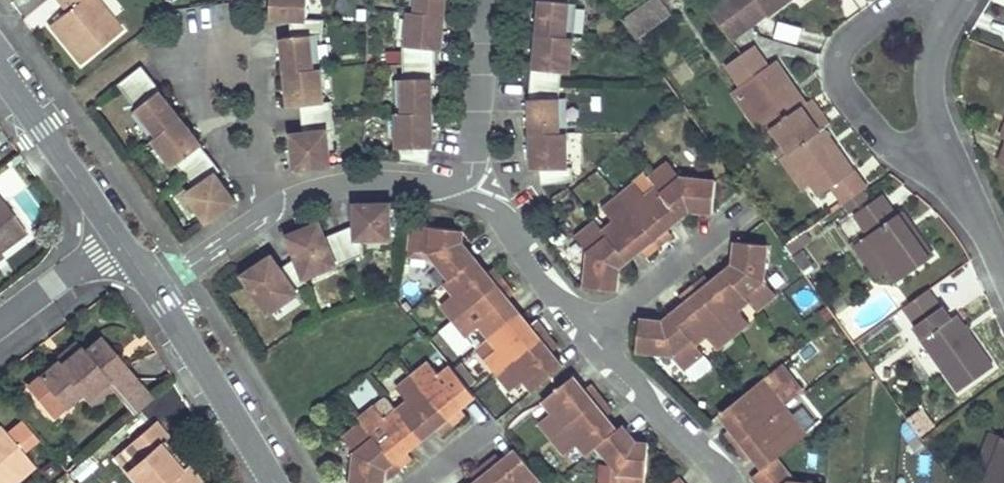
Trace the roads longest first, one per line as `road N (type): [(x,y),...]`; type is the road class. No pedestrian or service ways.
road 1 (residential): [(732,482),(655,411),(581,312),(553,296),(506,223),(456,187)]
road 2 (residential): [(264,212),(243,44),(206,41),(189,59),(194,84),(254,189)]
road 3 (residential): [(1003,278),(940,152),(939,42),(958,0)]
road 4 (residential): [(155,291),(273,482)]
road 5 (residential): [(0,69),(116,237)]
road 6 (residential): [(456,187),(381,183),(282,201),(264,212)]
road 7 (residential): [(489,0),(480,153),(456,187)]
road 8 (residential): [(116,237),(0,324)]
road 9 (residential): [(264,212),(155,291)]

